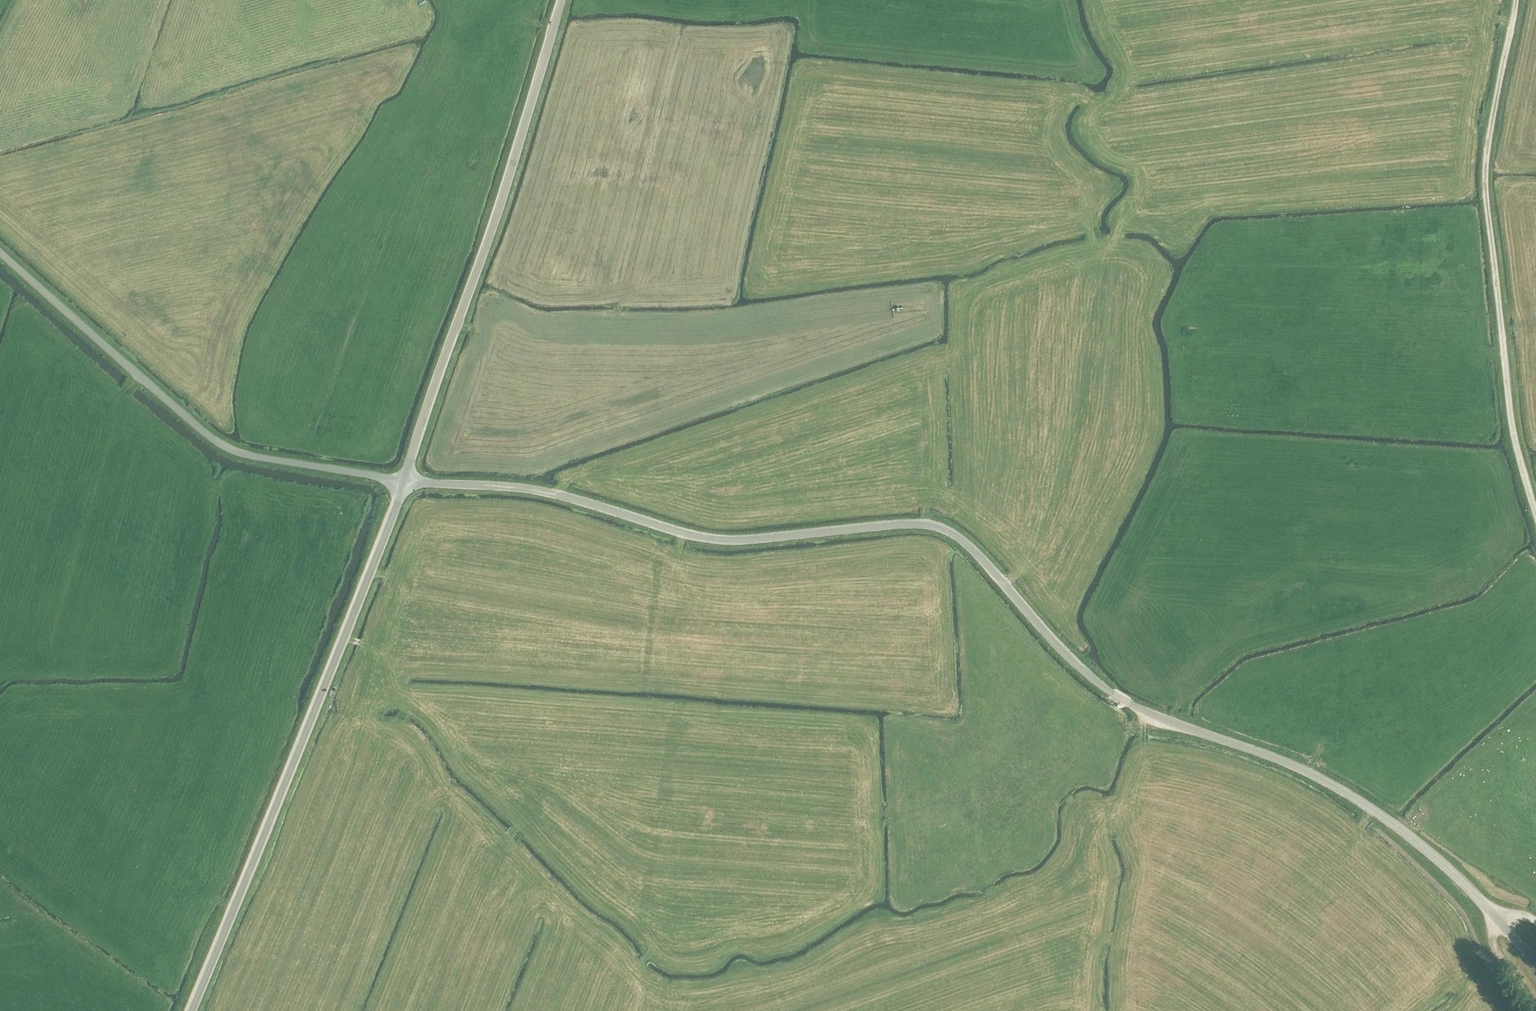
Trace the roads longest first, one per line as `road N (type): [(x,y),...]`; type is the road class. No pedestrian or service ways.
road 1 (unclassified): [(1489,911),(1374,811),(1306,772),(1111,695),(959,538),(940,529),(702,539),(527,489),(404,482)]
road 2 (unclassified): [(189,1010),(362,603),(404,482)]
road 3 (track): [(1535,513),(1511,416),(1485,192),(1516,0)]
road 4 (unclassified): [(404,482),(561,0)]
road 5 (unclassified): [(404,482),(237,454),(210,439),(0,255)]

